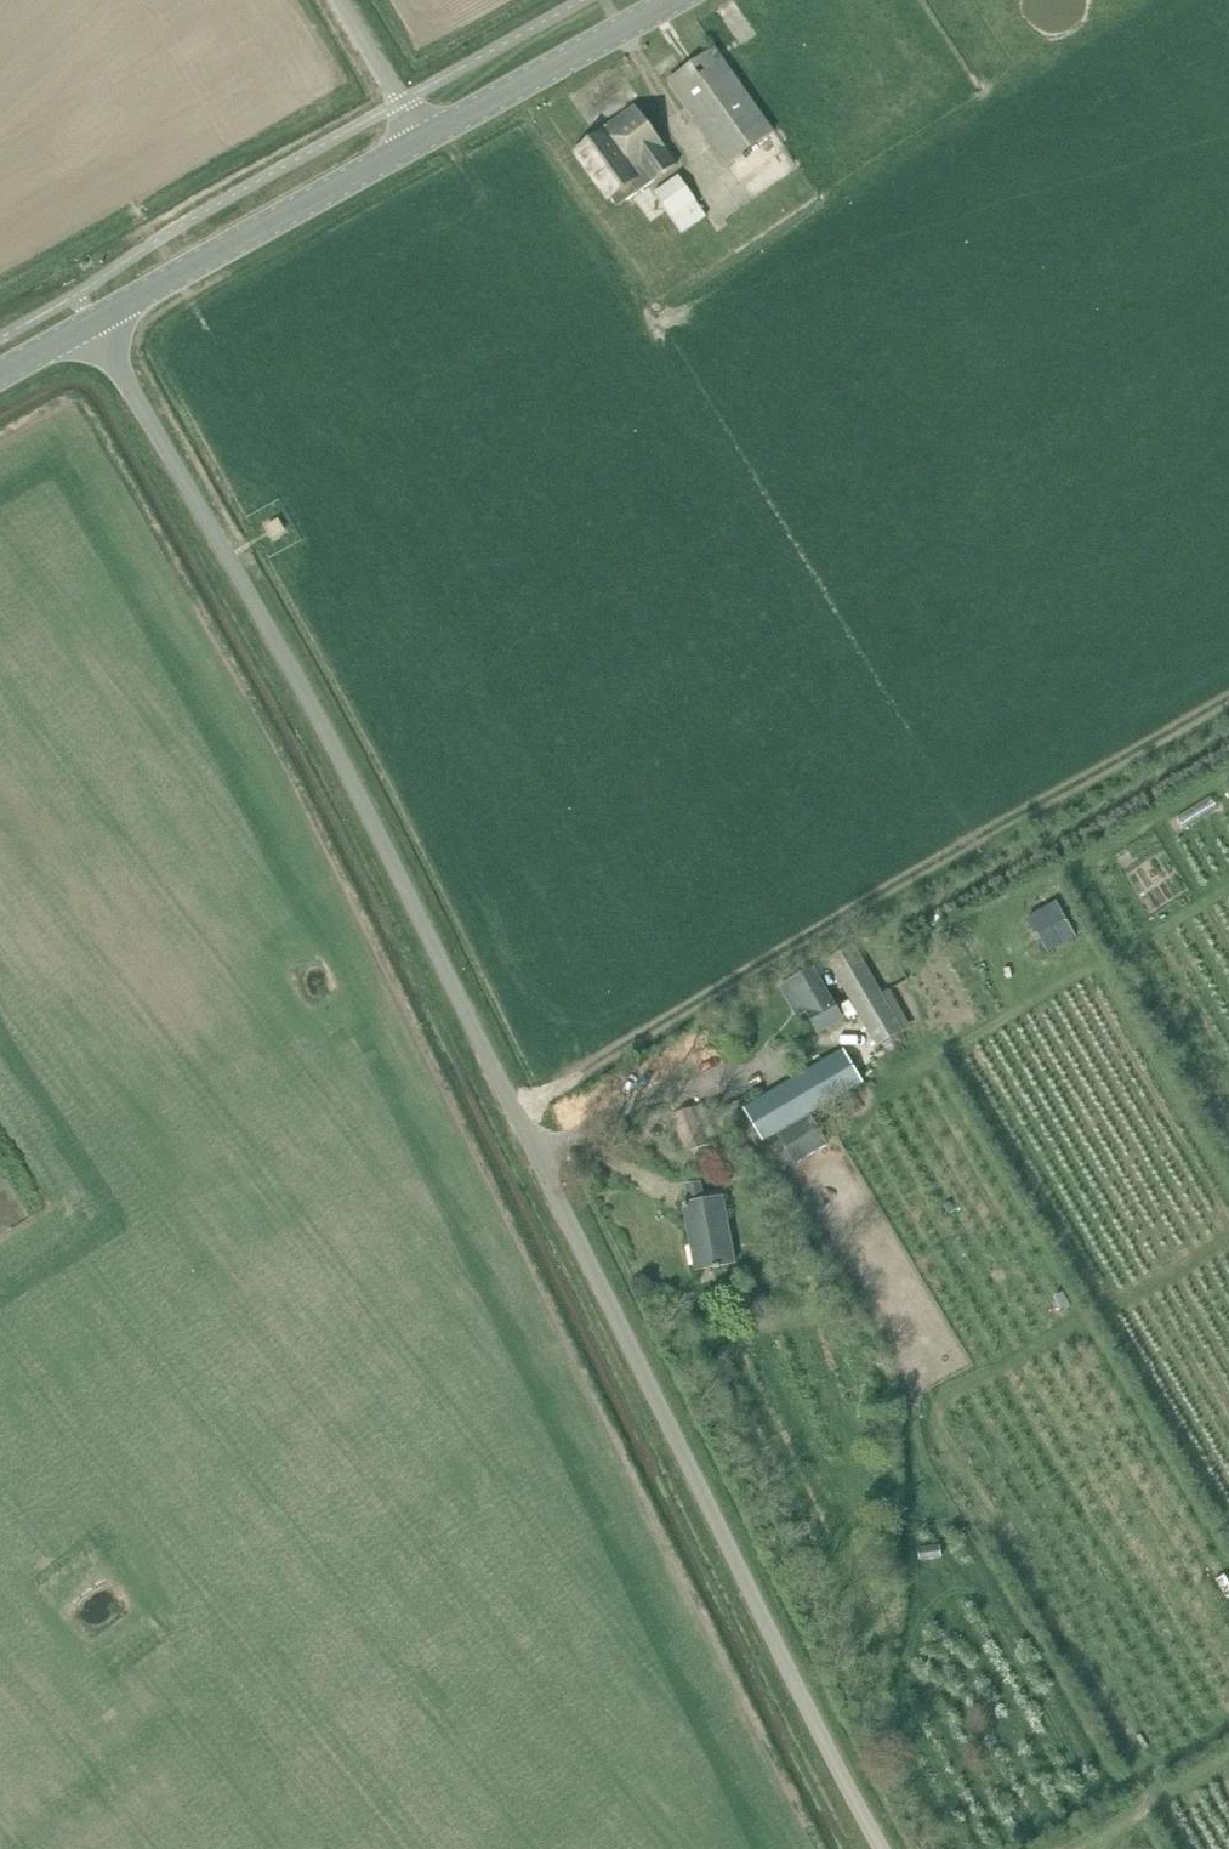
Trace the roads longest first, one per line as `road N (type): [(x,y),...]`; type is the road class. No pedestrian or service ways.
road 1 (unclassified): [(881,1848),(370,817),(92,323)]
road 2 (tertiary): [(92,323),(421,135)]
road 3 (tertiary): [(421,135),(669,0)]
road 4 (unclassified): [(421,135),(343,0)]

